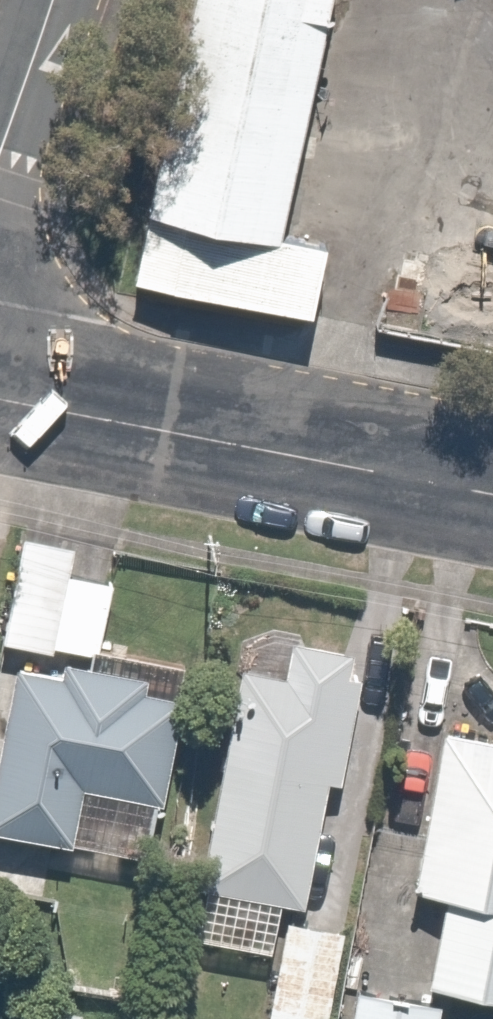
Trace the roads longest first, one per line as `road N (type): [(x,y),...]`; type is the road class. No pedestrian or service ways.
road 1 (residential): [(0,397),(492,489)]
road 2 (residential): [(0,157),(54,0)]

